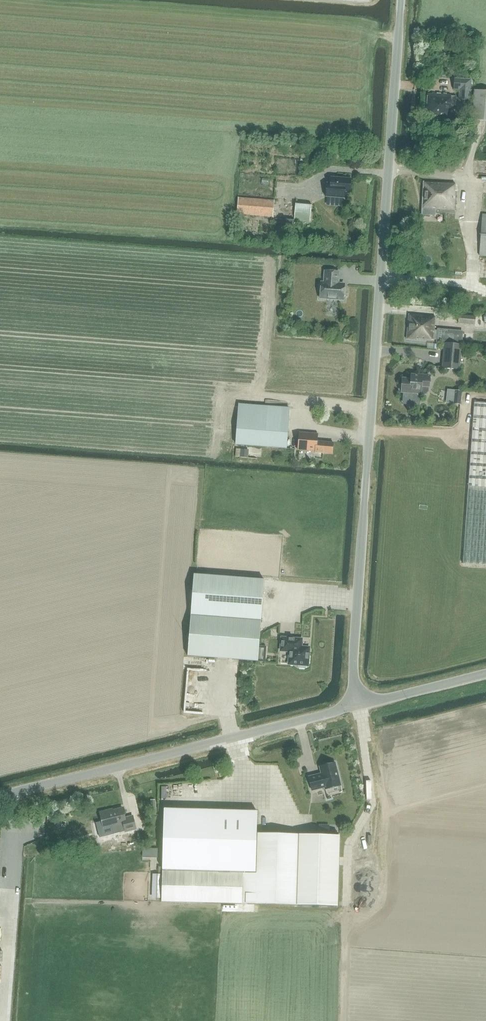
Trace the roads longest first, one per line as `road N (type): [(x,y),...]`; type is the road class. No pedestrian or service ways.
road 1 (unclassified): [(350,709),(403,0)]
road 2 (unclassified): [(350,709),(0,796)]
road 3 (unclassified): [(485,673),(350,709)]

